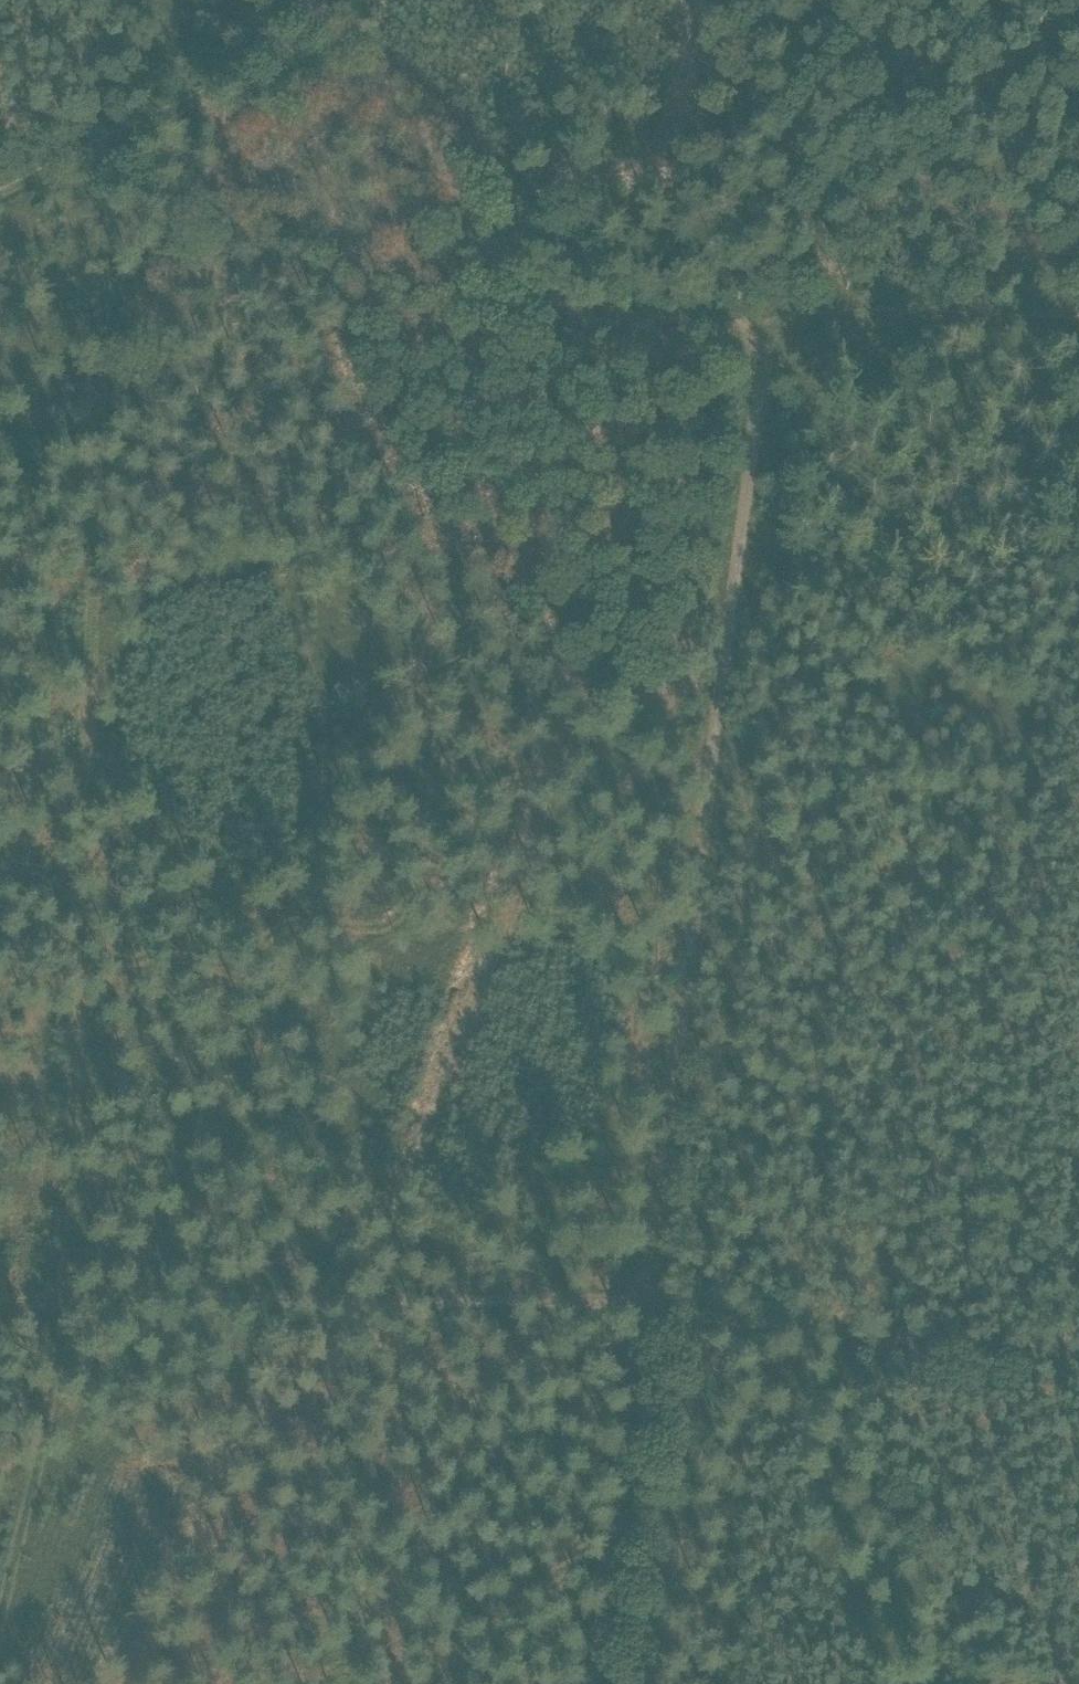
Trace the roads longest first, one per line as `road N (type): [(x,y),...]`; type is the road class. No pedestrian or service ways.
road 1 (track): [(100,144),(88,644),(49,1299)]
road 2 (track): [(775,330),(638,1308)]
road 3 (track): [(317,39),(455,166),(566,298),(629,330),(1078,330)]
road 4 (track): [(638,1308),(0,1300)]
road 5 (track): [(591,1683),(638,1308)]
road 6 (track): [(0,192),(317,39)]
road 7 (track): [(638,1308),(900,1340)]
road 8 (track): [(900,1340),(1078,1356)]

